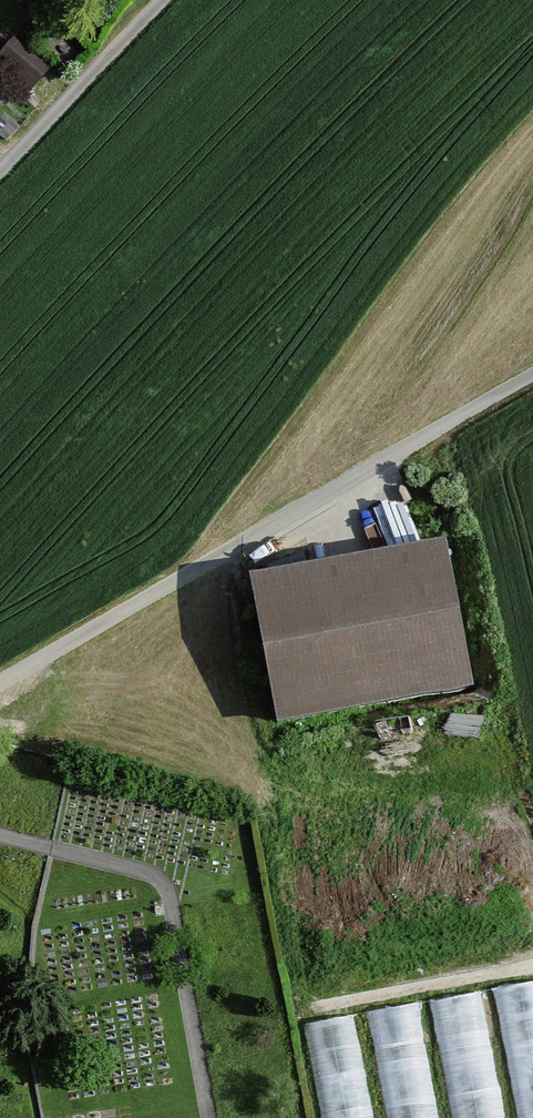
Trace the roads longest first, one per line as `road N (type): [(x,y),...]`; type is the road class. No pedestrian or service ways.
road 1 (track): [(0,683),(532,378)]
road 2 (track): [(0,841),(170,888),(210,1117)]
road 3 (track): [(54,856),(34,929),(48,1117)]
road 4 (track): [(168,0),(0,180)]
road 5 (track): [(312,1011),(532,970)]

